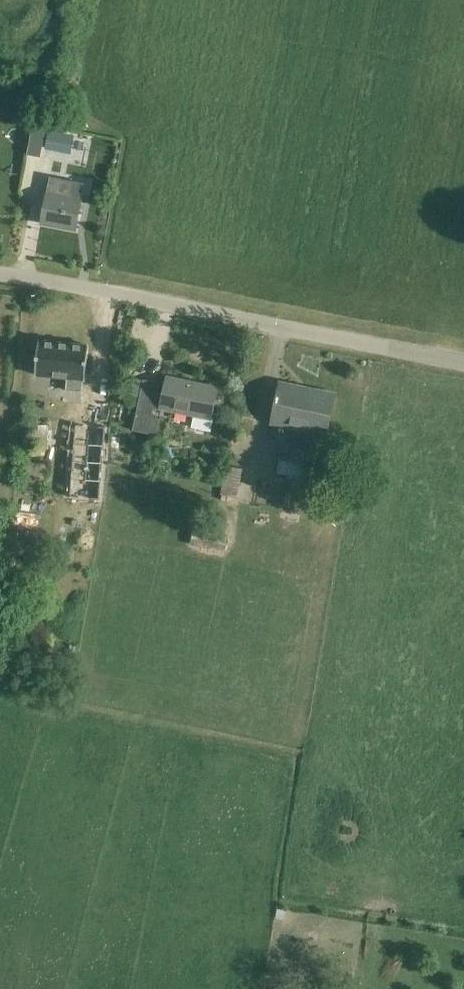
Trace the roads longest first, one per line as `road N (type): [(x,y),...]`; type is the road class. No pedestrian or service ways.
road 1 (unclassified): [(463,364),(0,273)]

